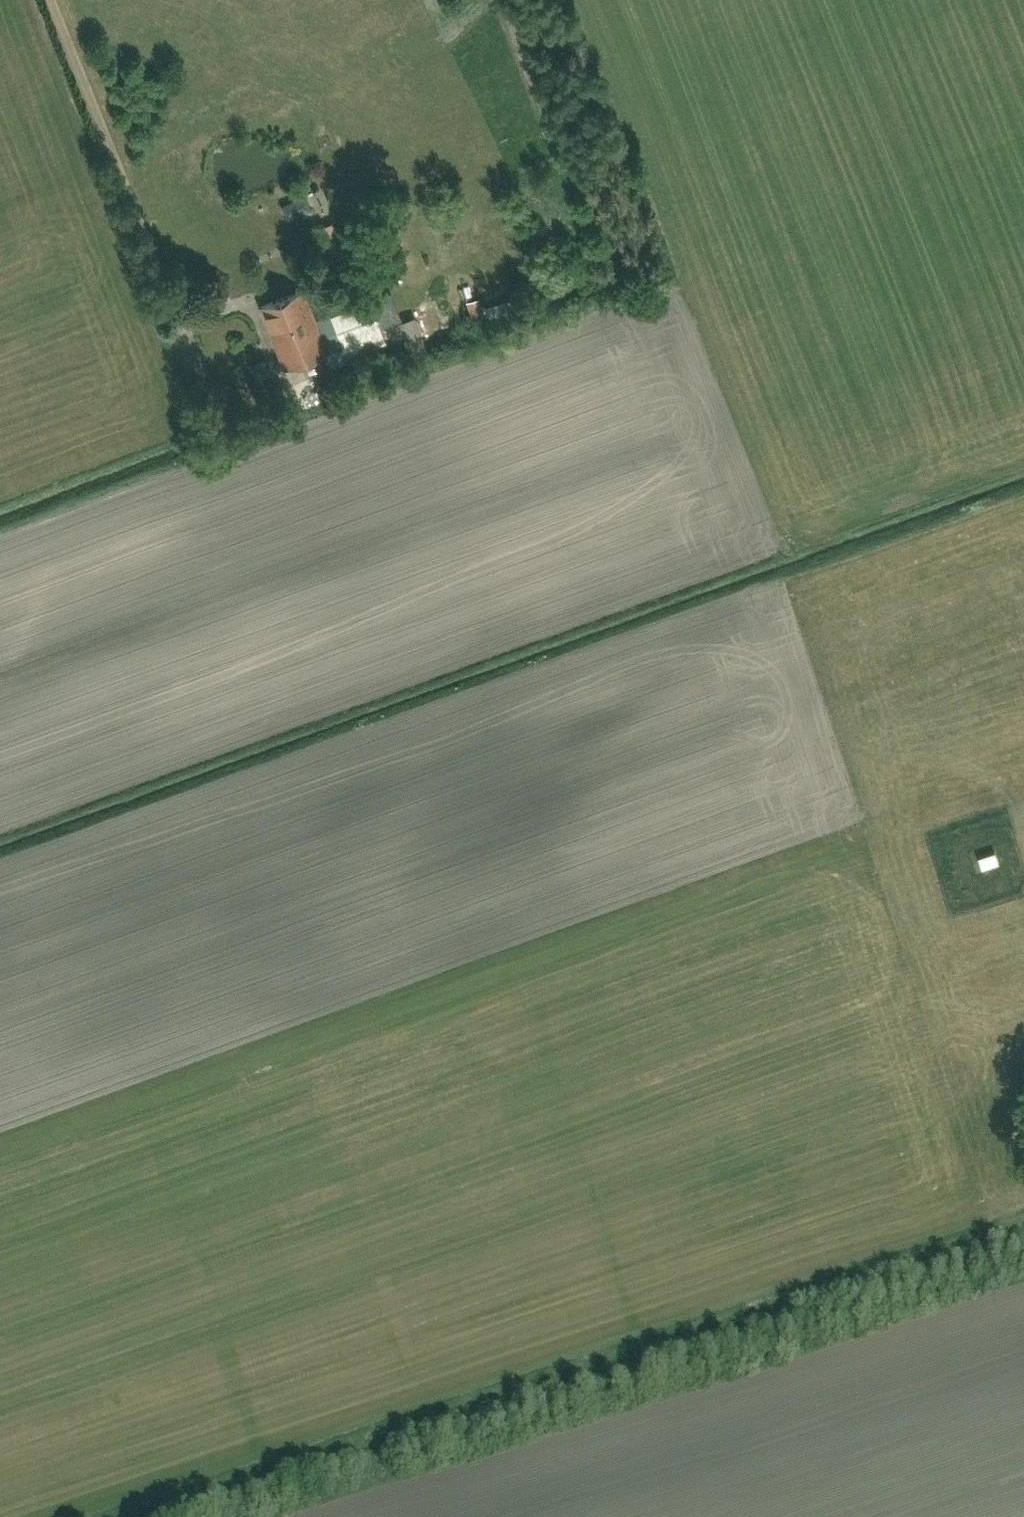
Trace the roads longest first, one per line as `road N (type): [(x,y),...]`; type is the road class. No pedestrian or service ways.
road 1 (track): [(42,0),(155,294),(269,270)]

